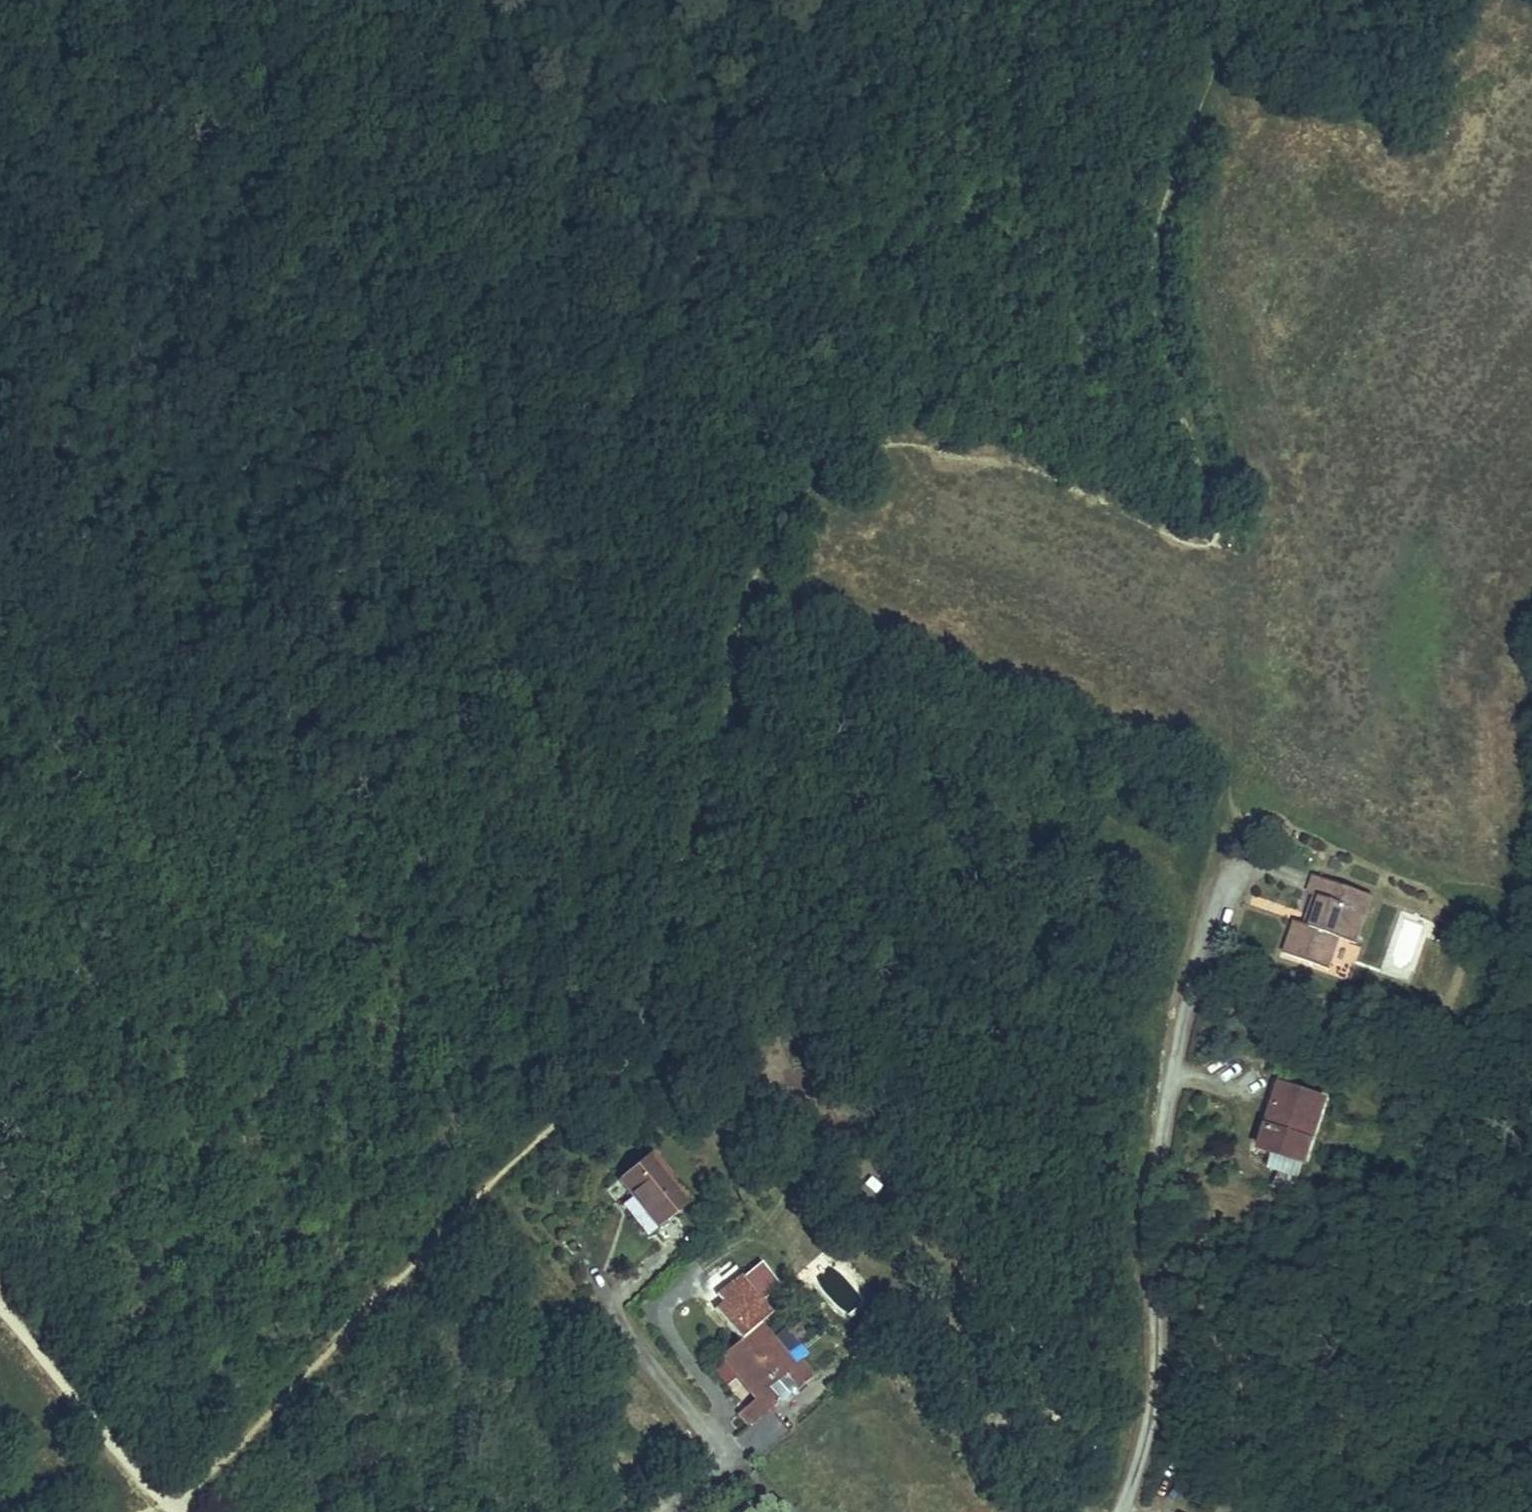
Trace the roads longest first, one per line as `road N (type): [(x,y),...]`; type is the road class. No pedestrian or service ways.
road 1 (residential): [(1119,1511),(1156,1391),(1154,1261),(1166,1116),(1226,869)]
road 2 (track): [(0,1317),(174,1511)]

